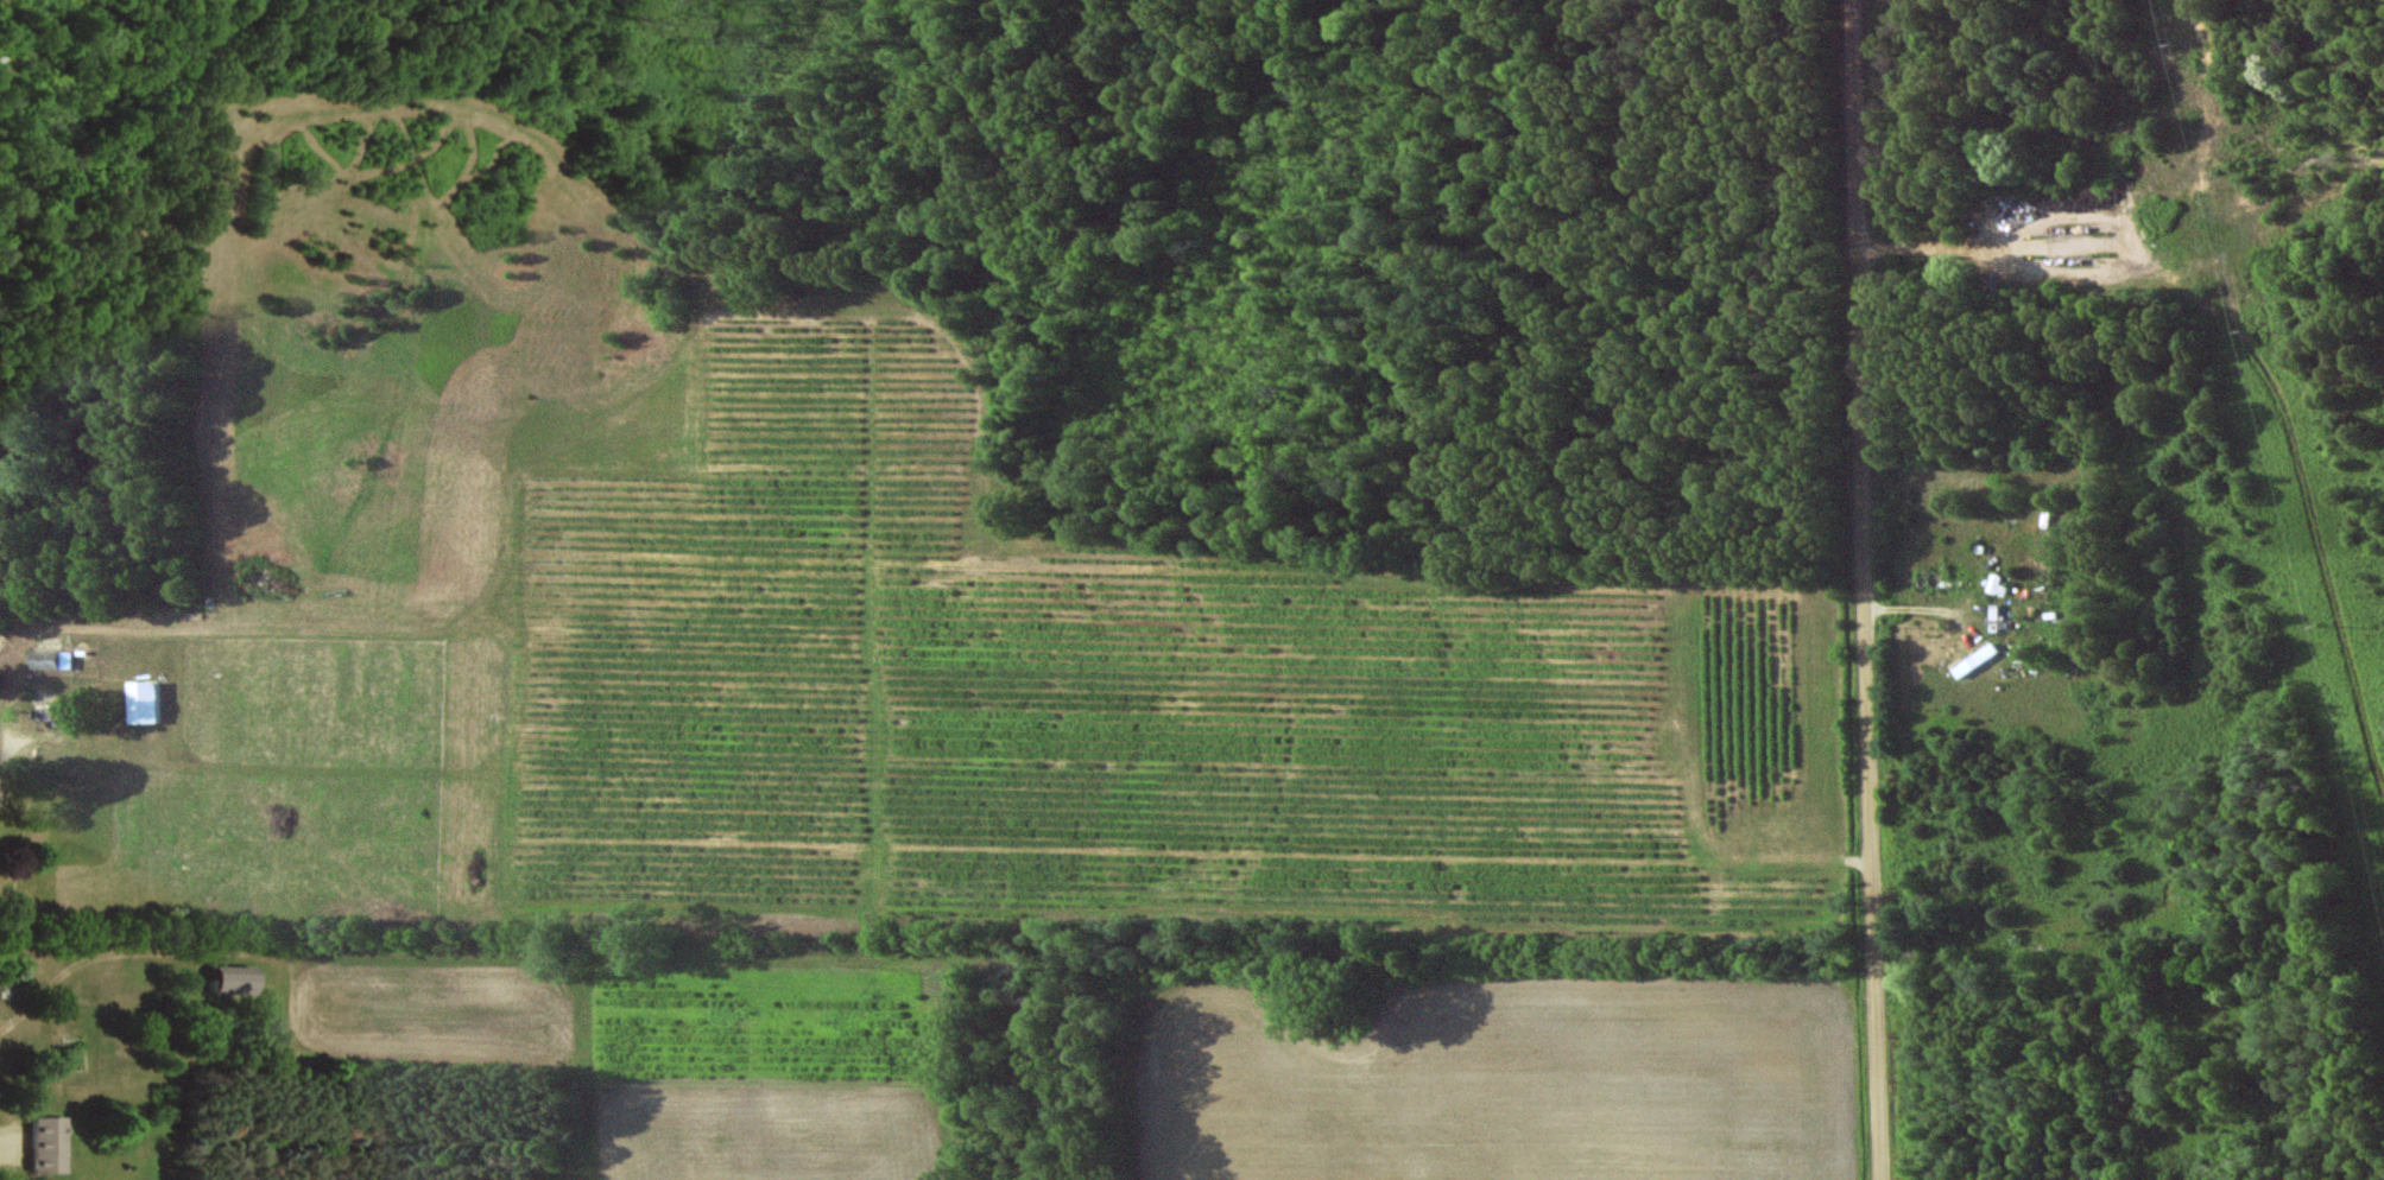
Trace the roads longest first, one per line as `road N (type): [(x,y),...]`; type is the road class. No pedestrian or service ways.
road 1 (residential): [(1879,1179),(1851,0)]

